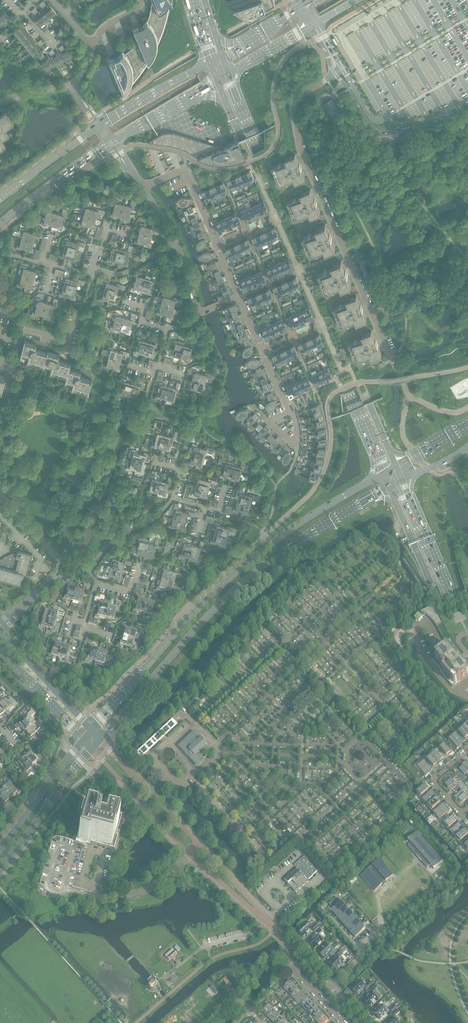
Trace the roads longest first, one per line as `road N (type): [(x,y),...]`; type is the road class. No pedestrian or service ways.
road 1 (primary): [(395,467),(240,106)]
road 2 (primary): [(226,103),(373,450)]
road 3 (secondary): [(368,482),(221,585),(92,730)]
road 4 (secondary): [(101,739),(255,572),(357,506)]
road 5 (residential): [(373,314),(300,146),(294,111),(298,99),(334,74)]
road 6 (tertiary): [(259,913),(101,739)]
road 7 (tertiary): [(92,749),(189,854),(259,913)]
road 8 (residential): [(142,187),(185,169),(240,296)]
road 9 (primary): [(396,504),(467,653)]
road 10 (secondary): [(0,869),(92,749)]
road 11 (secondary): [(0,224),(111,143)]
road 12 (secondary): [(83,740),(0,849)]
road 13 (tertiary): [(92,730),(0,630)]
road 14 (residential): [(467,695),(452,690),(425,659),(419,621),(431,625),(445,649)]
road 15 (primary): [(467,629),(414,509)]
road 16 (secondary): [(99,124),(0,201)]
road 17 (residential): [(240,296),(290,411)]
road 18 (tertiary): [(0,650),(83,740)]
road 19 (residential): [(67,345),(23,332),(0,401)]

